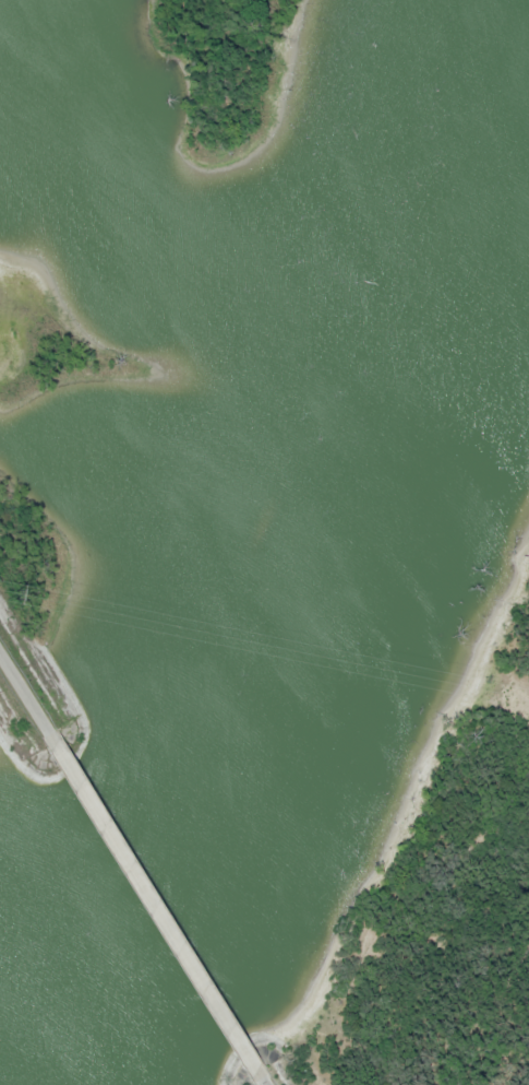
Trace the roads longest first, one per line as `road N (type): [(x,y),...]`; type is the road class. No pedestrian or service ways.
road 1 (residential): [(47,742),(250,1073)]

